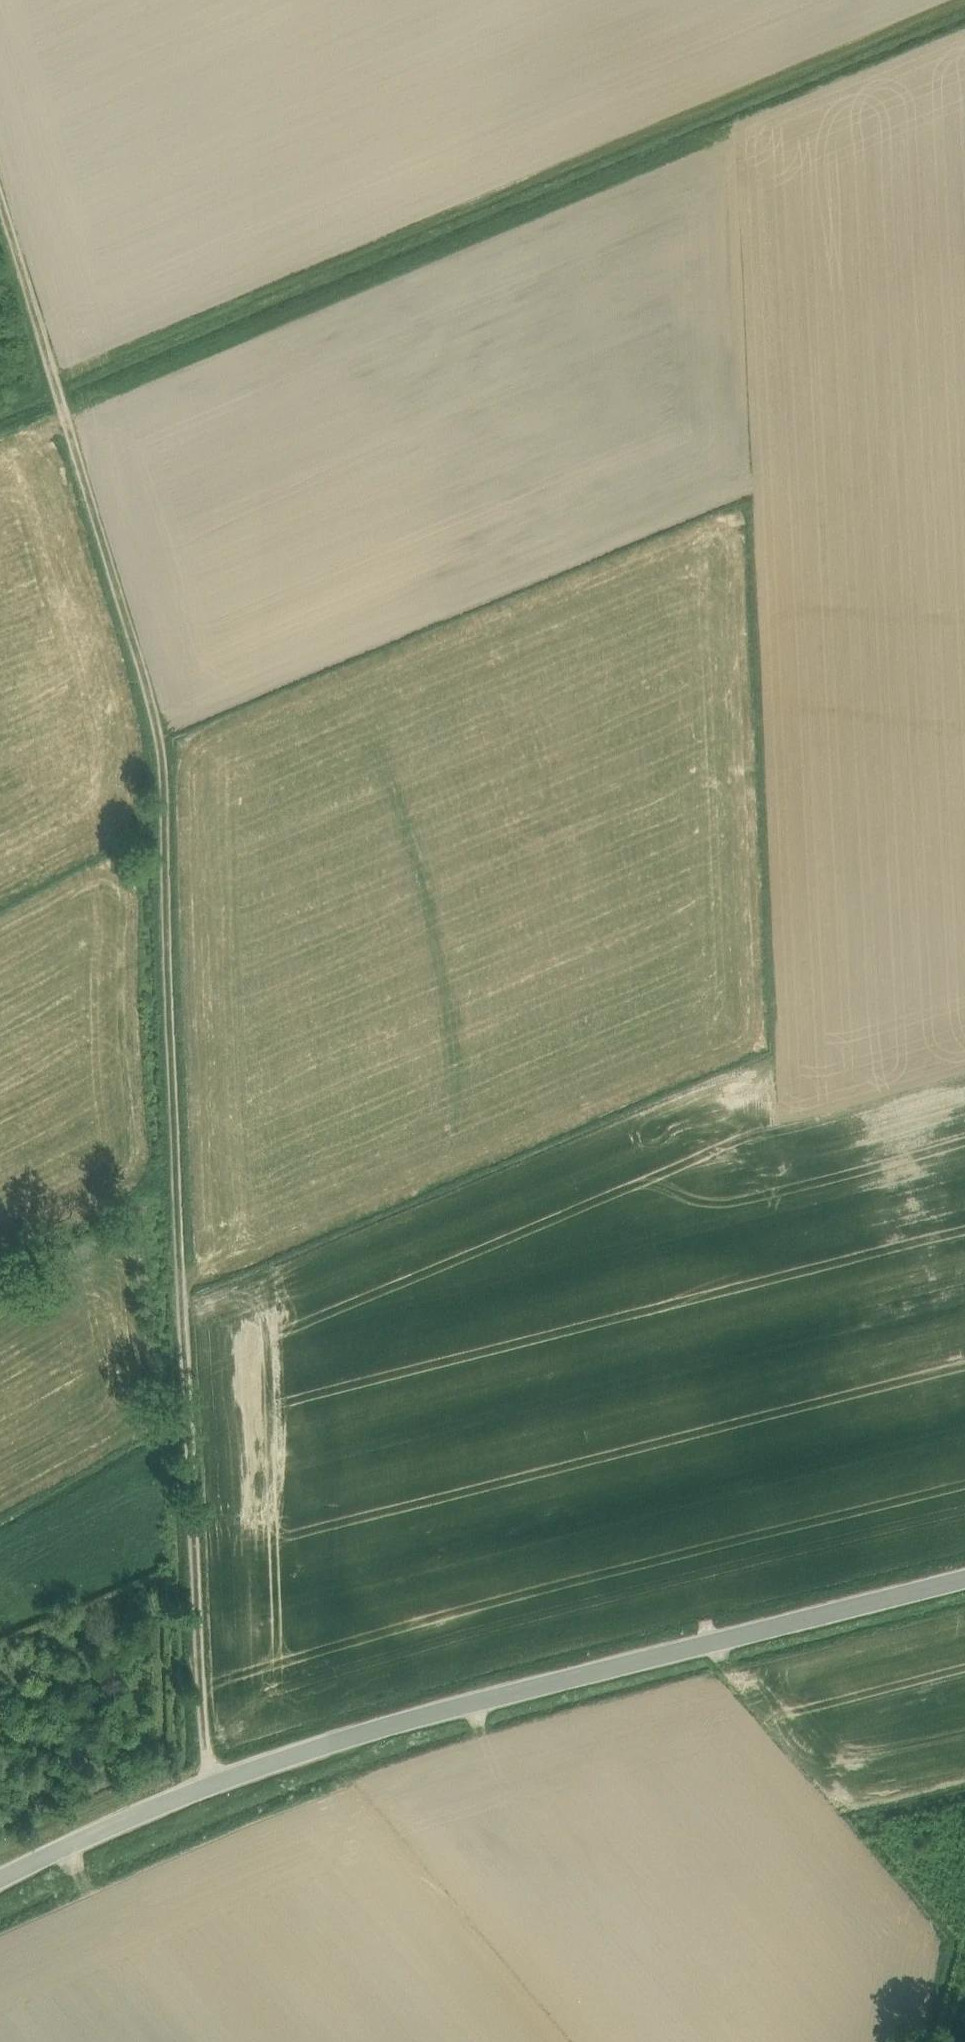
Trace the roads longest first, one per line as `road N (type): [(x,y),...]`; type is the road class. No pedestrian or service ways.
road 1 (track): [(217,1779),(202,1741),(177,1036),(166,962),(164,752),(0,211)]
road 2 (tertiary): [(964,1576),(354,1732),(217,1779),(0,1879)]

